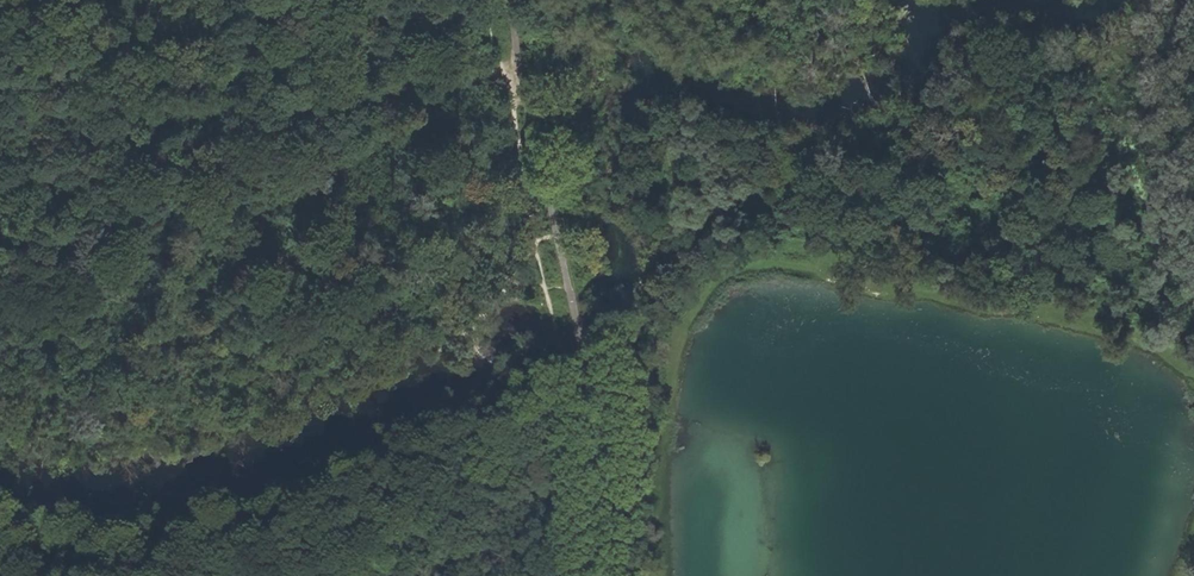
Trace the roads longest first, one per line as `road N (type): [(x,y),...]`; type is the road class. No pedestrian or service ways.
road 1 (track): [(588,575),(590,437),(511,0)]
road 2 (track): [(521,59),(455,88),(403,95),(0,71)]

